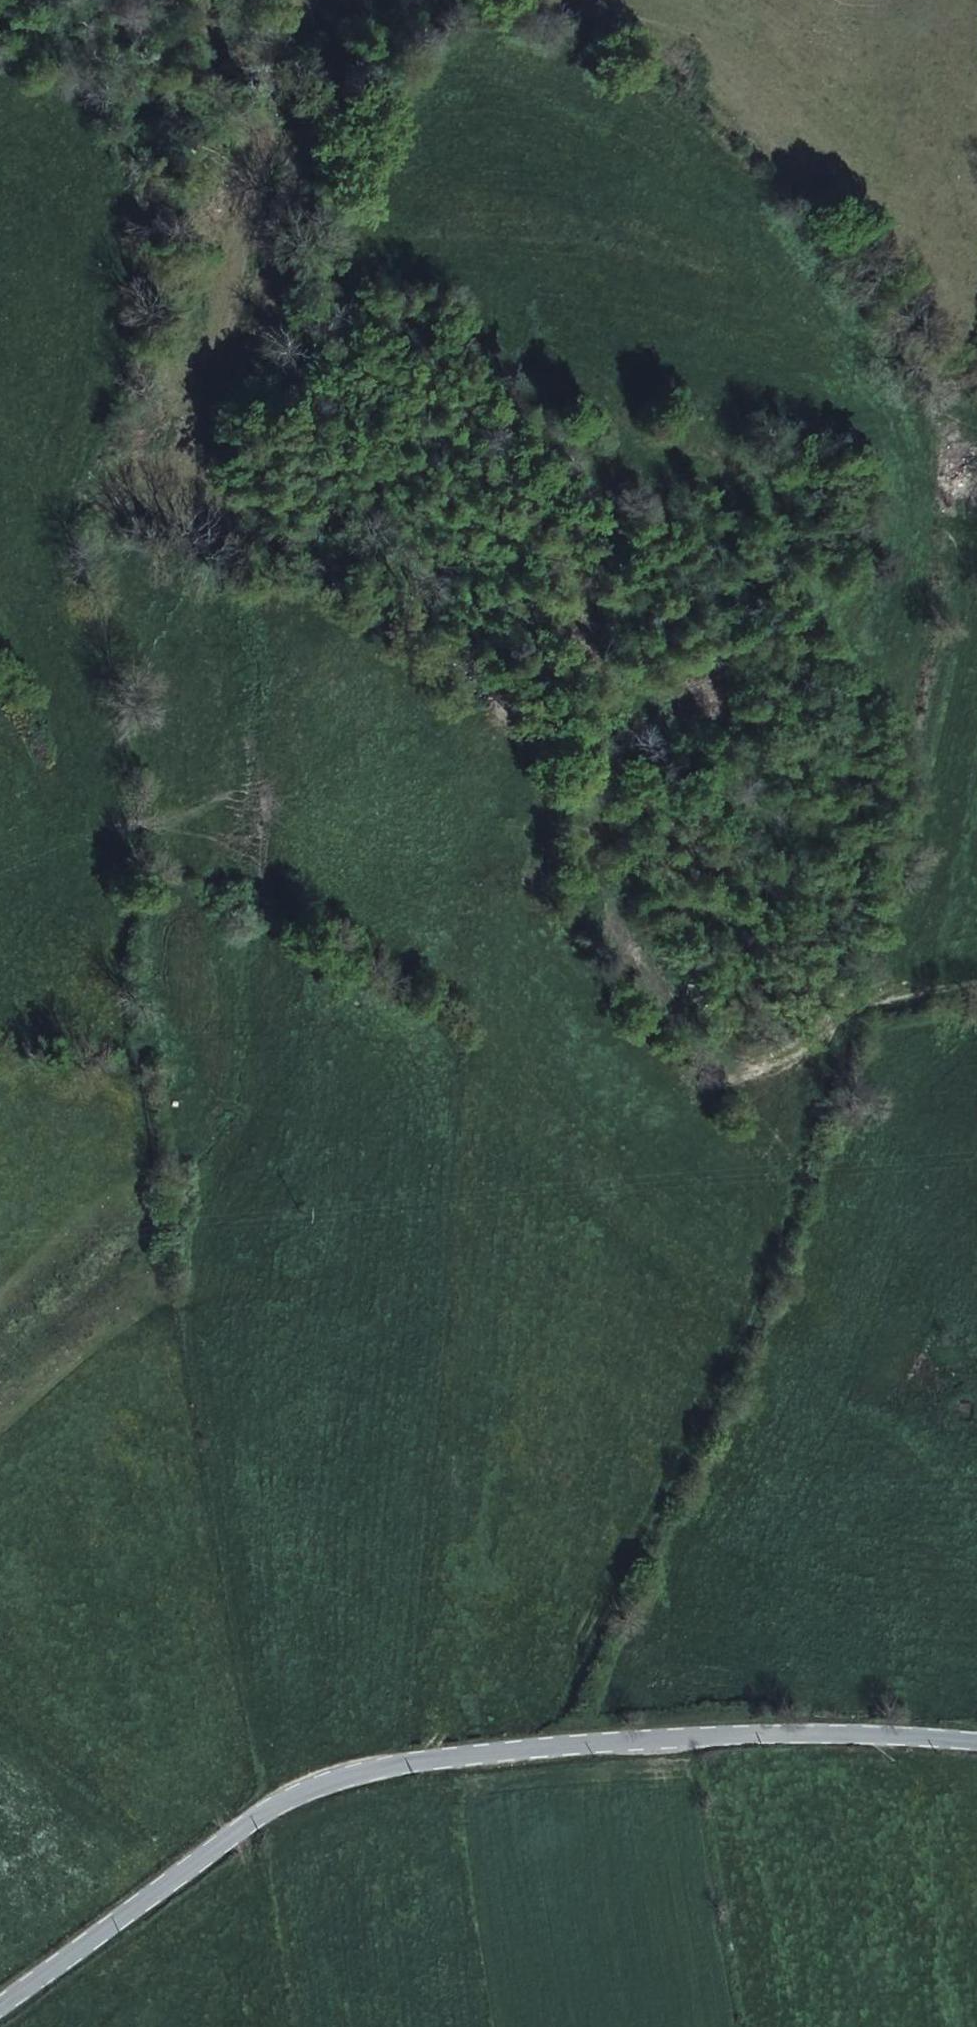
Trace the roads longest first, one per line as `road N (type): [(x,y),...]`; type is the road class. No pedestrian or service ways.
road 1 (unclassified): [(976,1744),(411,1759),(318,1782),(0,2014)]

